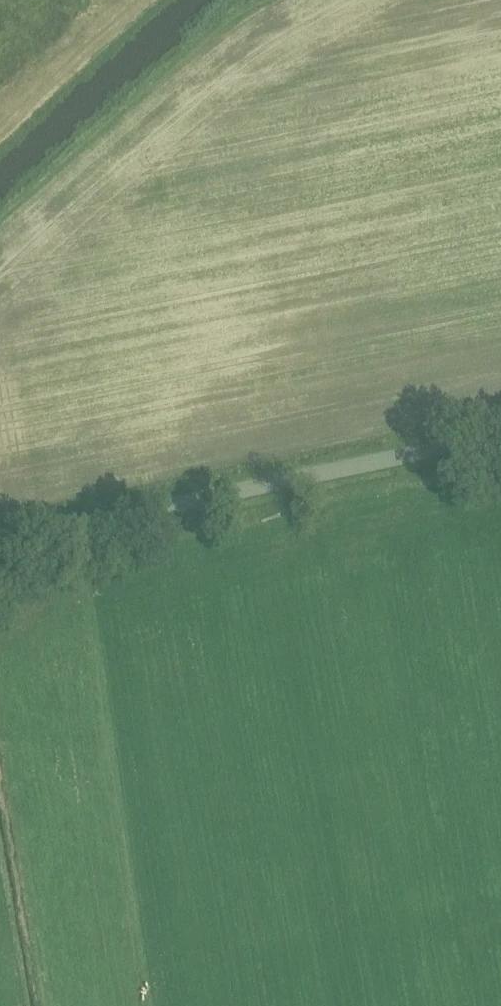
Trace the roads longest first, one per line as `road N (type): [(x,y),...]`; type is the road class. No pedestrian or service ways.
road 1 (unclassified): [(0,539),(500,433)]

